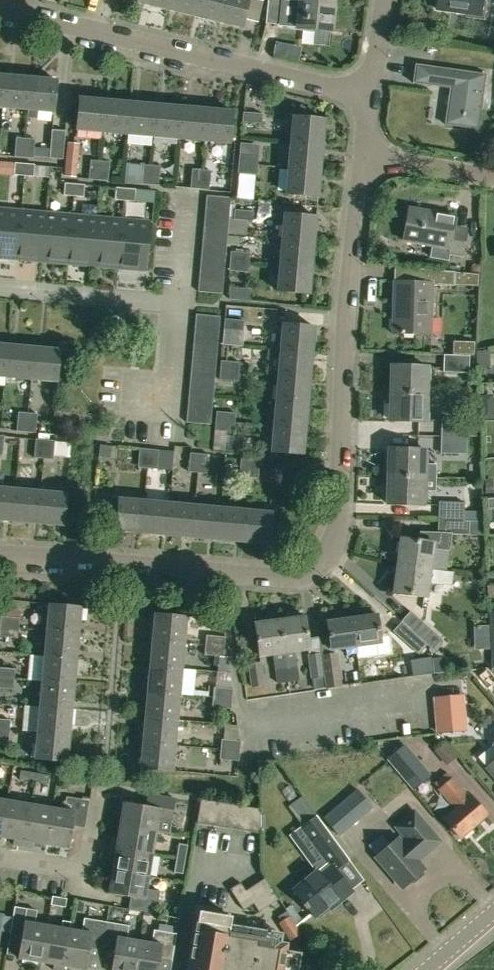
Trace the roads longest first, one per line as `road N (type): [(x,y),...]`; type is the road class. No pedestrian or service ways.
road 1 (residential): [(0,556),(290,583),(320,568),(336,534),(344,305),(363,159)]
road 2 (residential): [(370,94),(0,7)]
road 3 (residential): [(183,305),(0,287)]
road 4 (residential): [(0,860),(92,876),(104,802)]
road 5 (residential): [(363,159),(493,178)]

